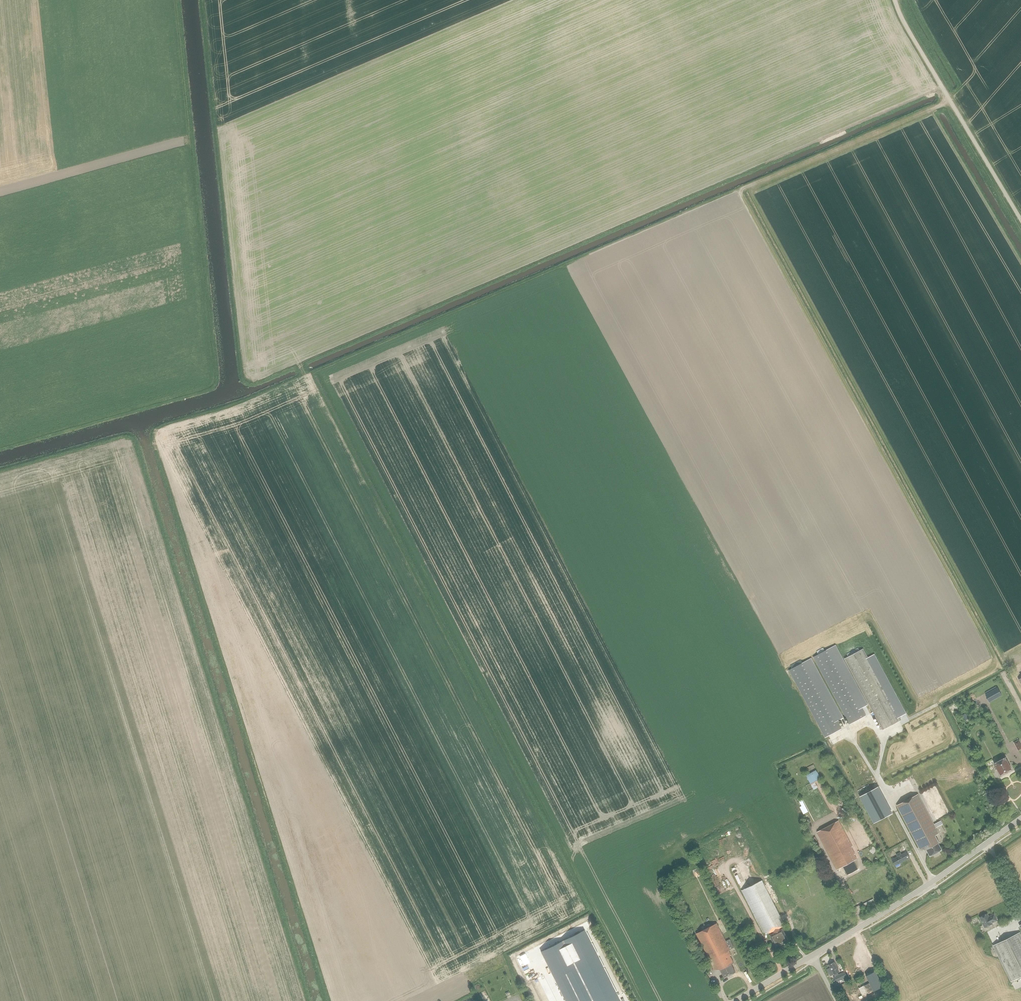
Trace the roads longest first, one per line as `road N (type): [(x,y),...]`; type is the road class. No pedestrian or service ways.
road 1 (unclassified): [(1020,220),(894,0)]
road 2 (secondary): [(811,956),(1020,820)]

